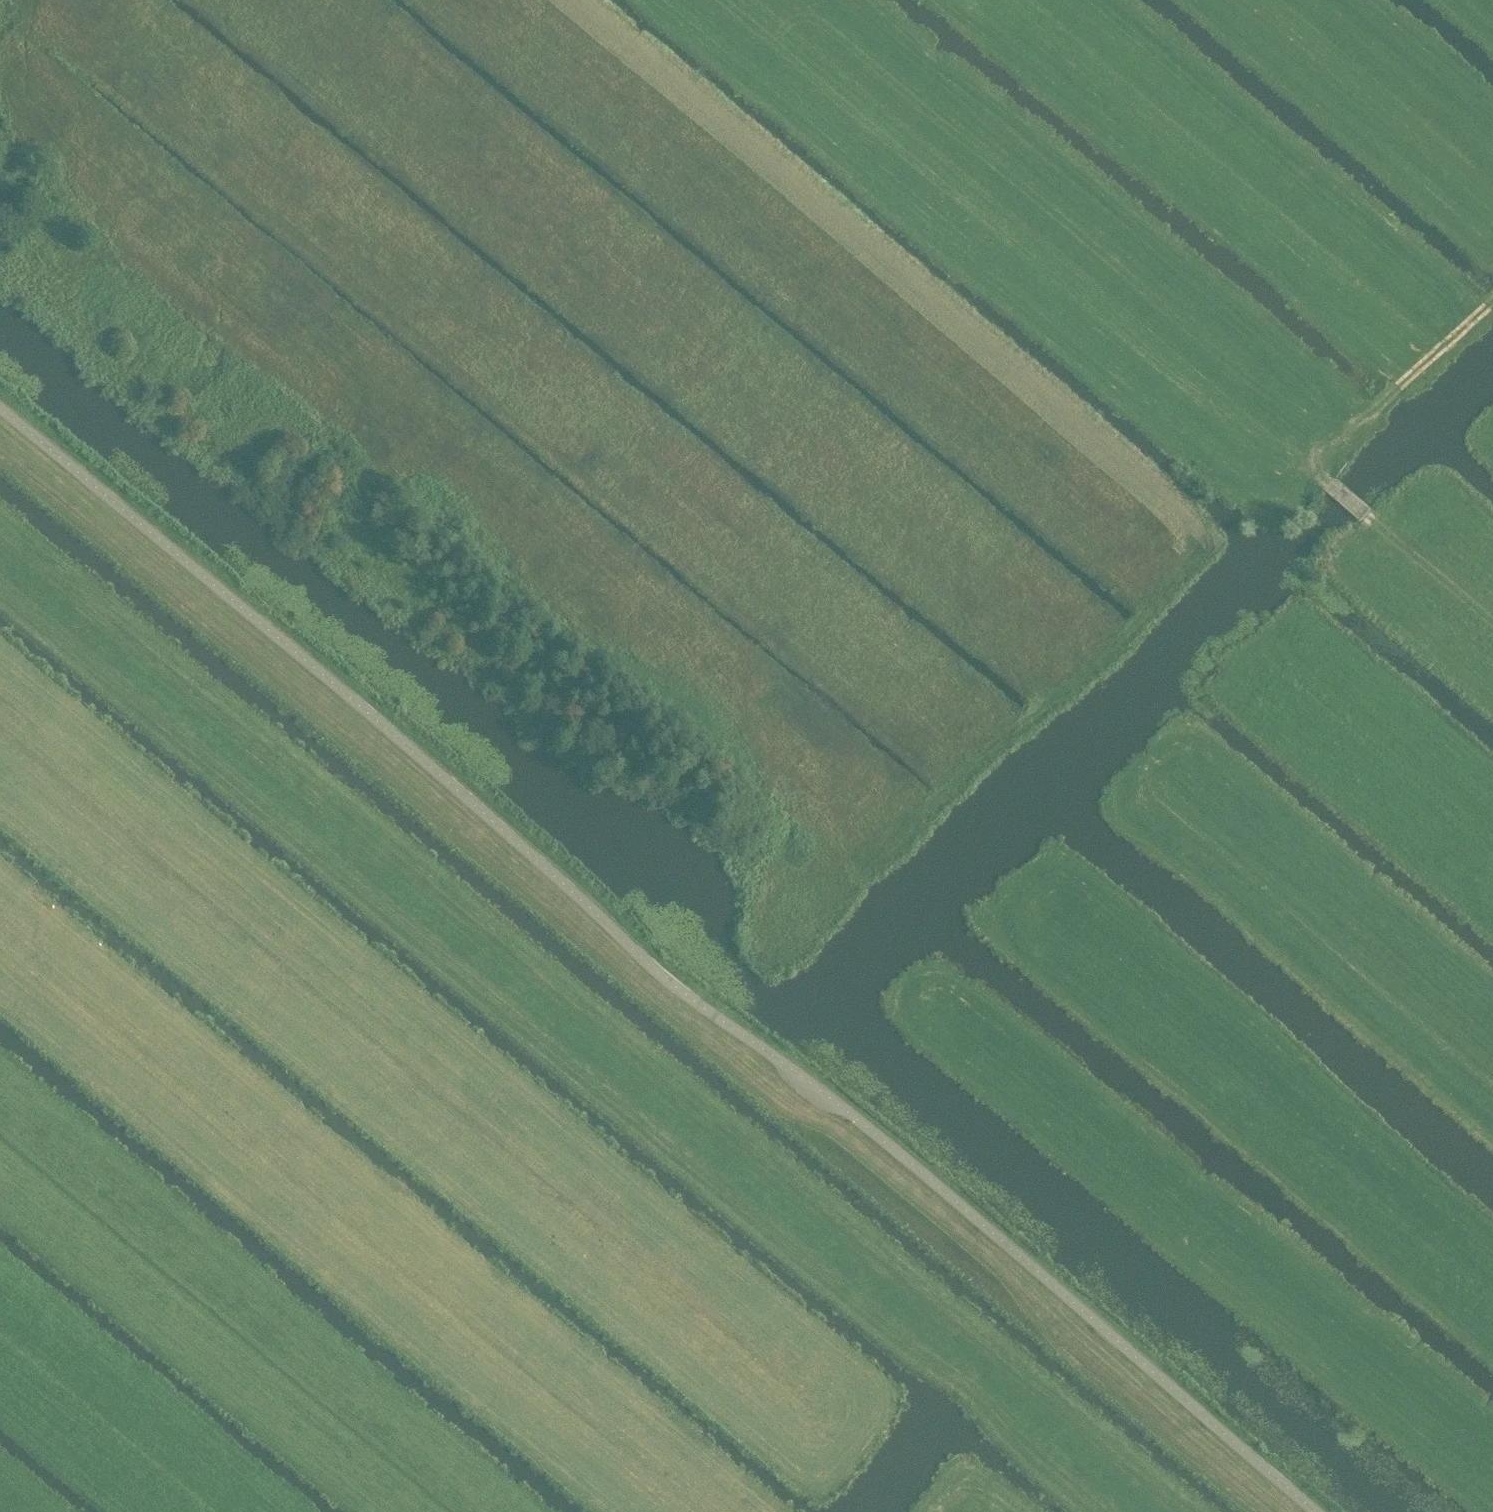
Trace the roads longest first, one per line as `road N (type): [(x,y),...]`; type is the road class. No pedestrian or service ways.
road 1 (track): [(1492,296),(1325,455),(1320,470),(1492,624)]

